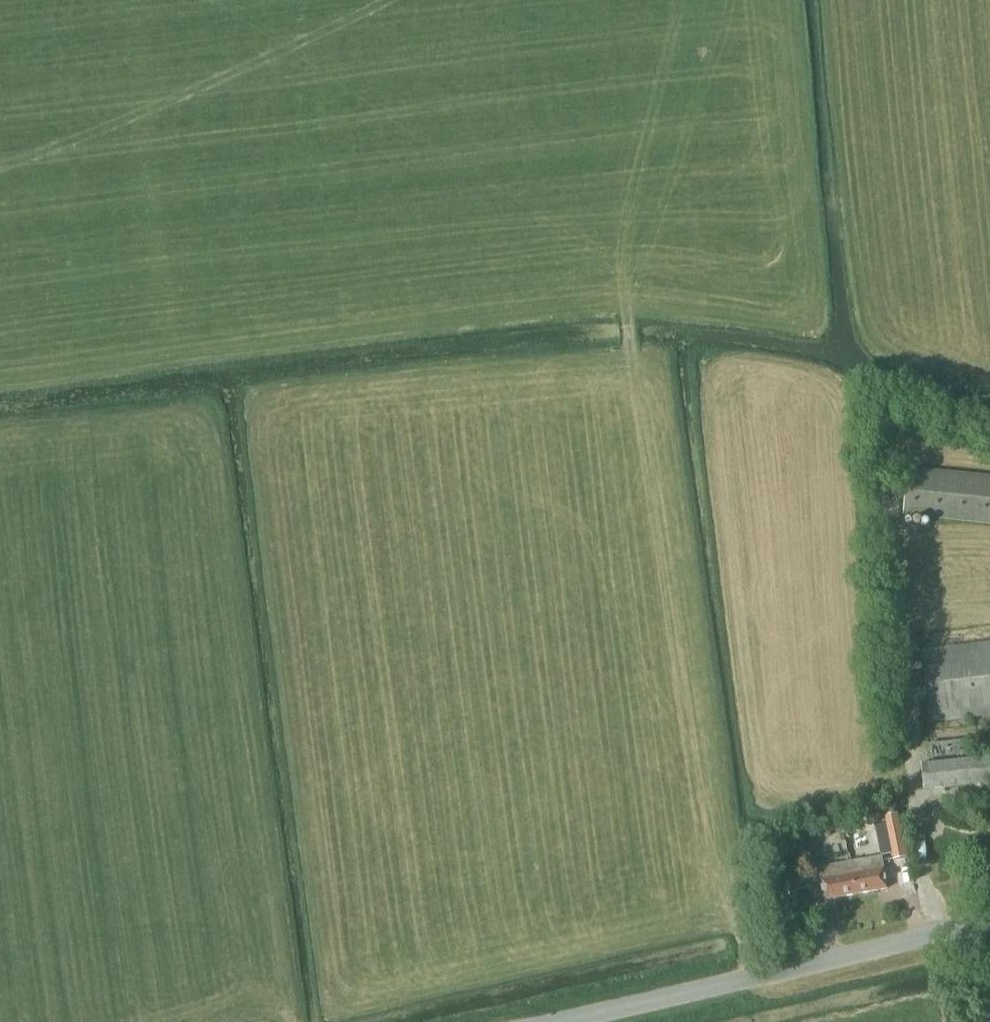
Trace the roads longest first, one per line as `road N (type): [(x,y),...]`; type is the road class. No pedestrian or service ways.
road 1 (unclassified): [(566,1021),(989,925)]

